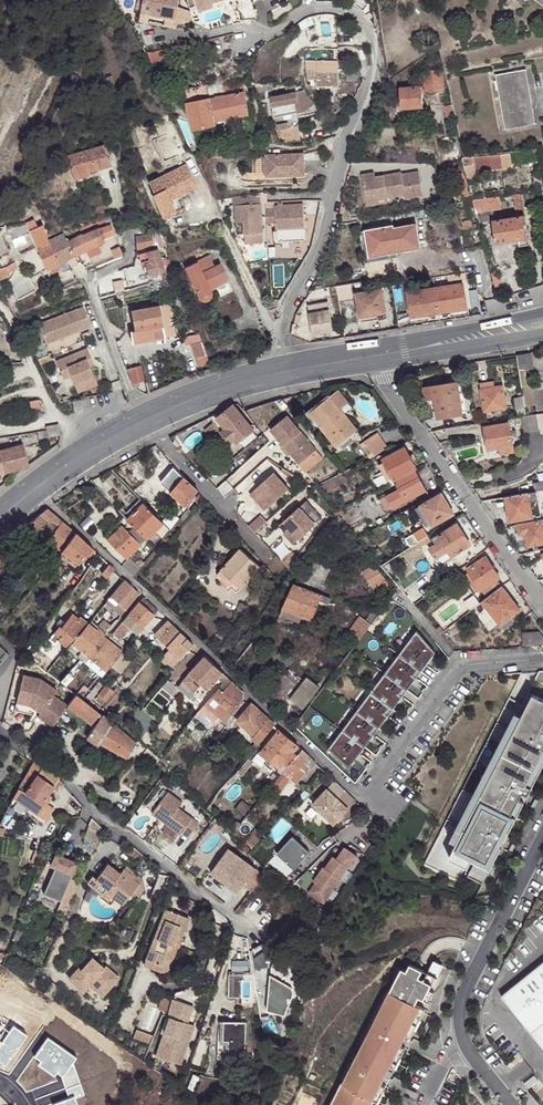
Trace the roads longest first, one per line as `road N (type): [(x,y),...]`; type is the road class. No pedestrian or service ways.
road 1 (residential): [(282,333),(319,251),(345,146),(376,70),(374,39),(359,18),(320,8),(271,33),(202,36)]
road 2 (residential): [(362,796),(40,494)]
road 3 (residential): [(542,837),(462,1000),(464,1046),(510,1104)]
road 4 (residential): [(374,365),(542,608)]
road 5 (residential): [(362,796),(458,662),(542,659)]
road 6 (secondary): [(156,424),(259,385),(374,365)]
road 7 (residential): [(143,412),(92,291),(95,280),(129,257),(128,227)]
road 8 (residential): [(156,424),(169,451),(266,552)]
road 9 (secondary): [(283,362),(143,412)]
road 10 (secondary): [(40,494),(156,424)]
road 11 (secondary): [(495,324),(371,349)]
road 12 (secondary): [(374,365),(498,342)]
road 13 (residential): [(59,419),(0,308)]

